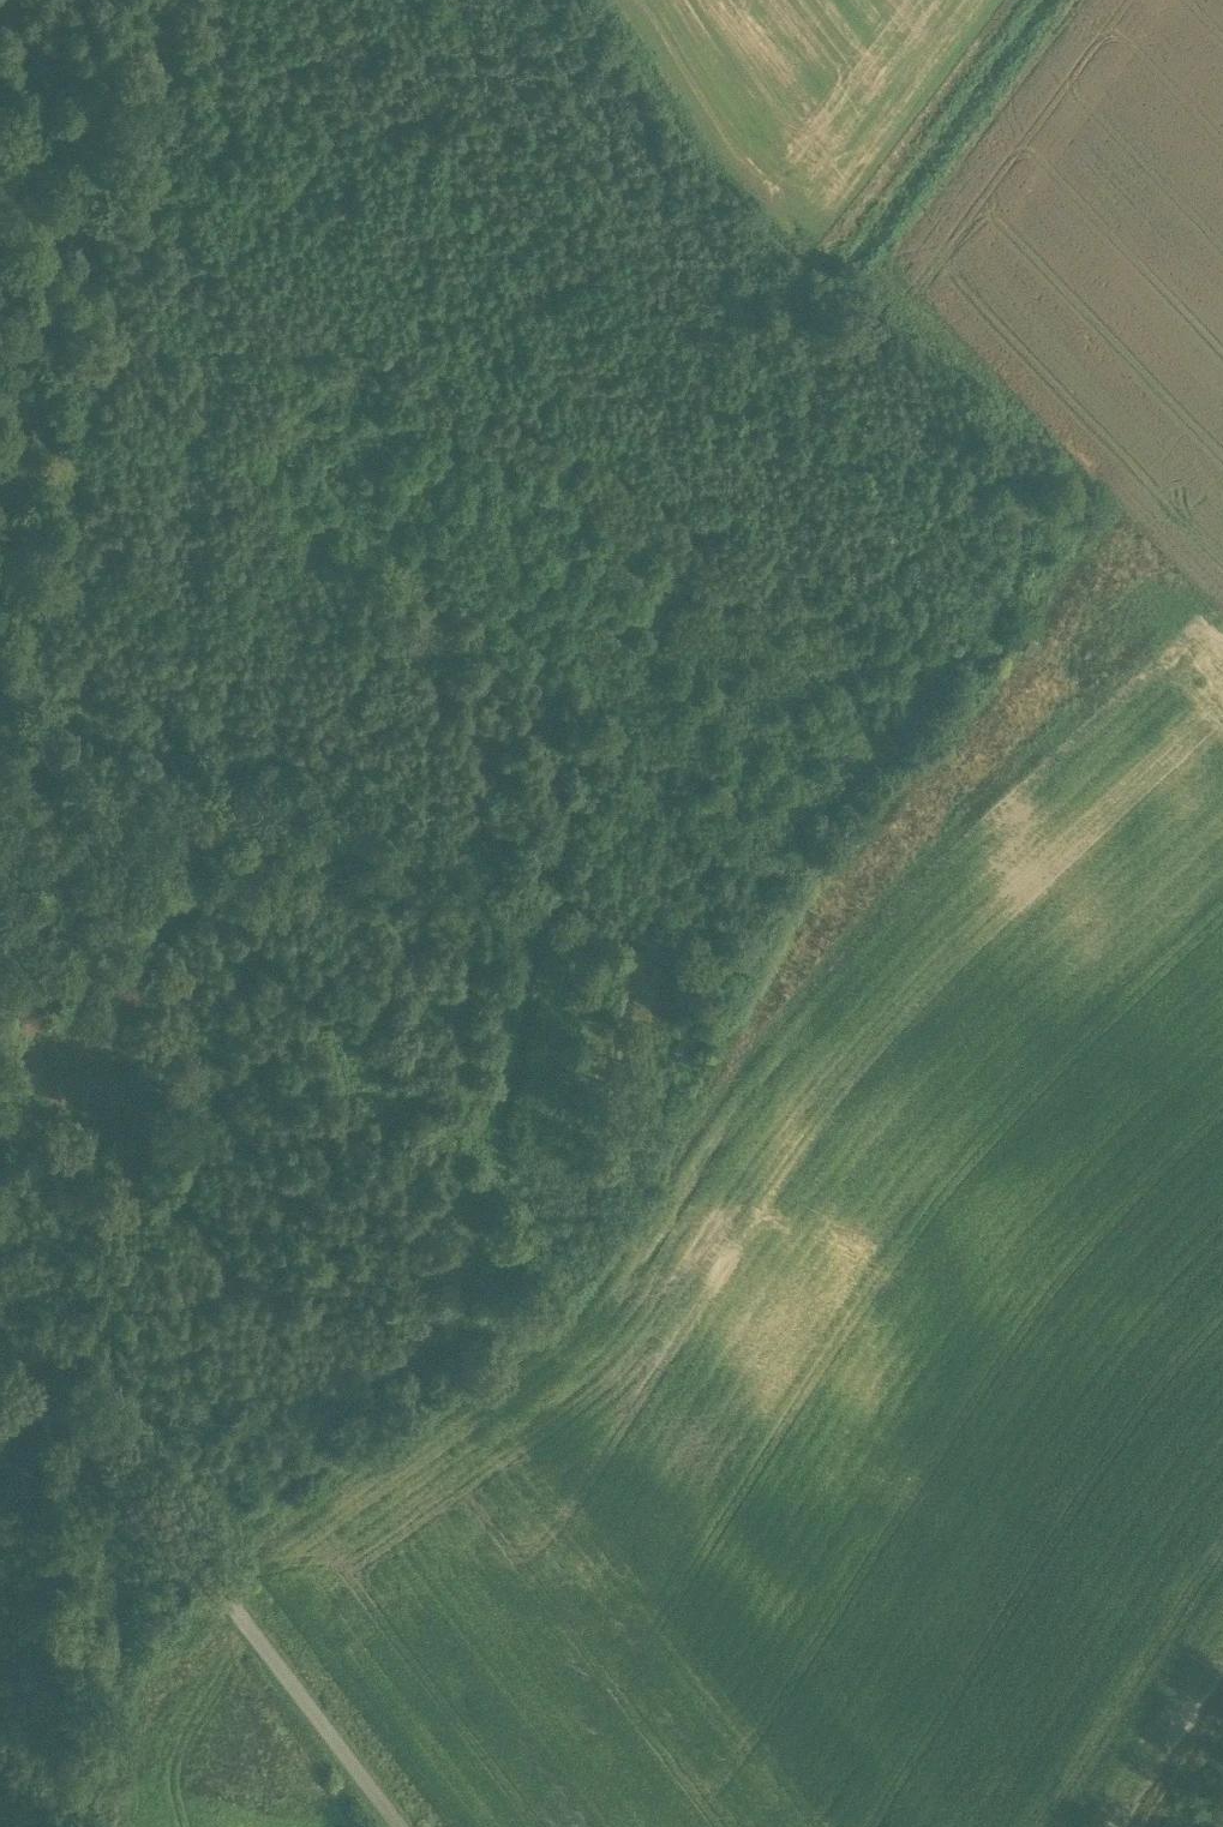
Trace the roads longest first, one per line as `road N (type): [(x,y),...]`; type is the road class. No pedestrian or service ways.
road 1 (unclassified): [(0,1397),(121,1463),(403,1826)]

